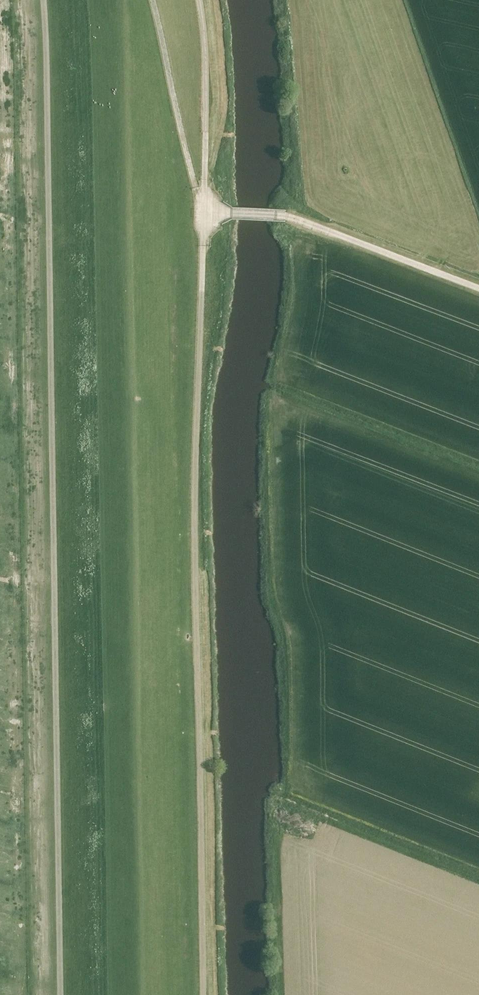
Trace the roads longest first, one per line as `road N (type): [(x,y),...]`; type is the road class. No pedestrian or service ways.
road 1 (track): [(62,994),(45,0)]
road 2 (track): [(205,211),(196,555),(204,994)]
road 3 (track): [(205,211),(153,0)]
road 4 (track): [(201,0),(205,211)]

